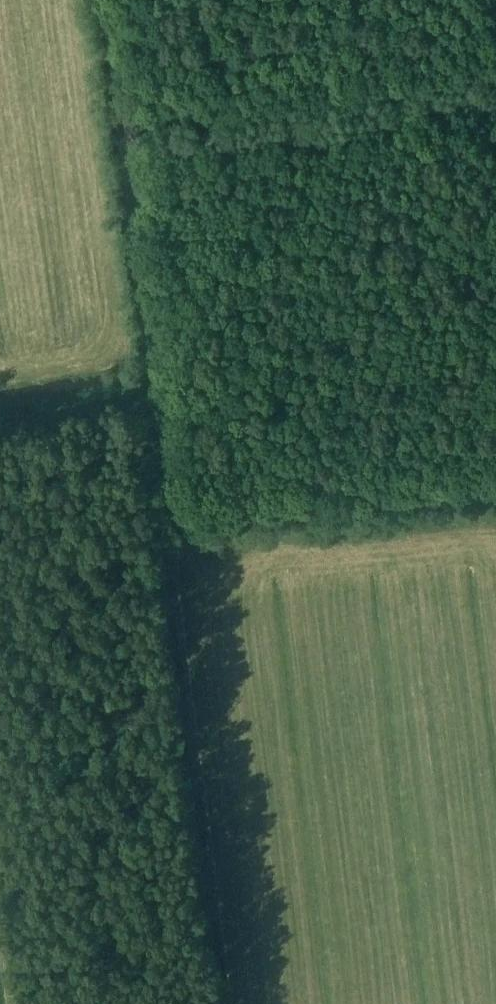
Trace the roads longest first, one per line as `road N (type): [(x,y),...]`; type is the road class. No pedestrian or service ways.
road 1 (track): [(108,0),(180,507),(195,513),(495,478)]
road 2 (track): [(137,162),(151,148),(495,104)]
road 3 (track): [(211,1003),(169,660)]
road 4 (track): [(169,660),(133,407)]
road 5 (track): [(163,392),(133,407),(117,395),(0,416)]

